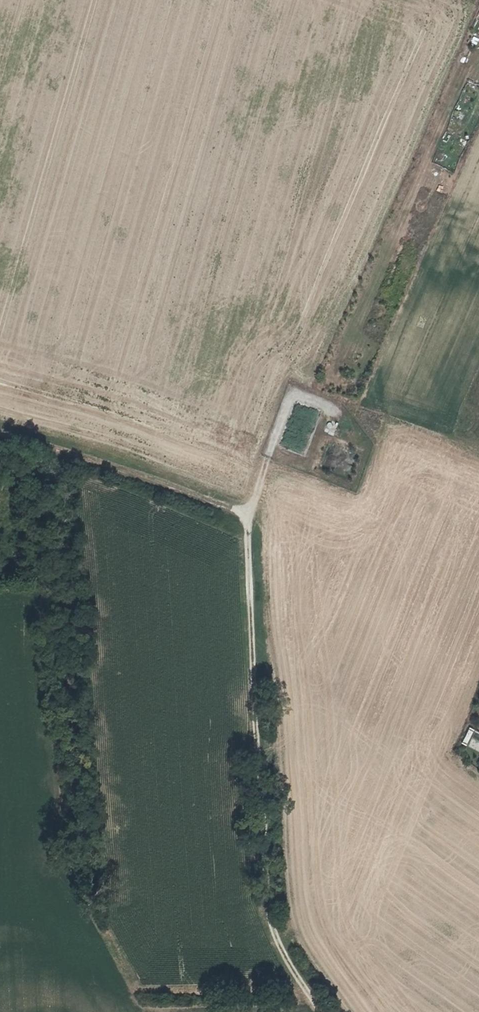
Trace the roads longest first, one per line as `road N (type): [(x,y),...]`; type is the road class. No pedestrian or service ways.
road 1 (track): [(0,440),(207,500),(234,516),(245,533),(268,911),(285,957),(324,1011)]

